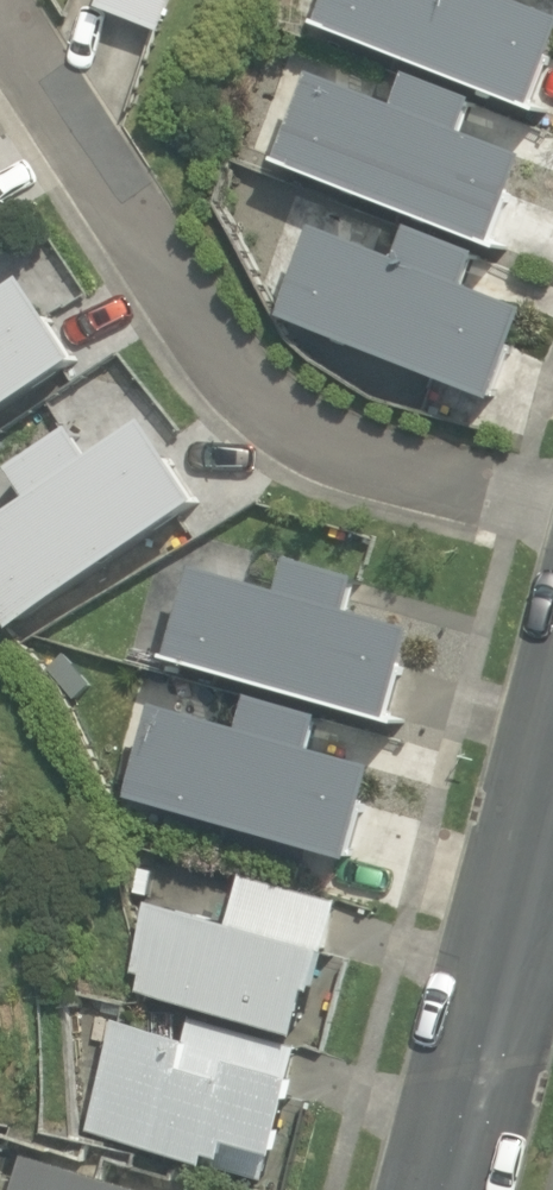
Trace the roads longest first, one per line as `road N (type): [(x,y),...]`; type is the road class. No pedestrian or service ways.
road 1 (residential): [(0,20),(207,333),(261,396),(323,437),(552,502)]
road 2 (residential): [(439,1189),(543,781)]

